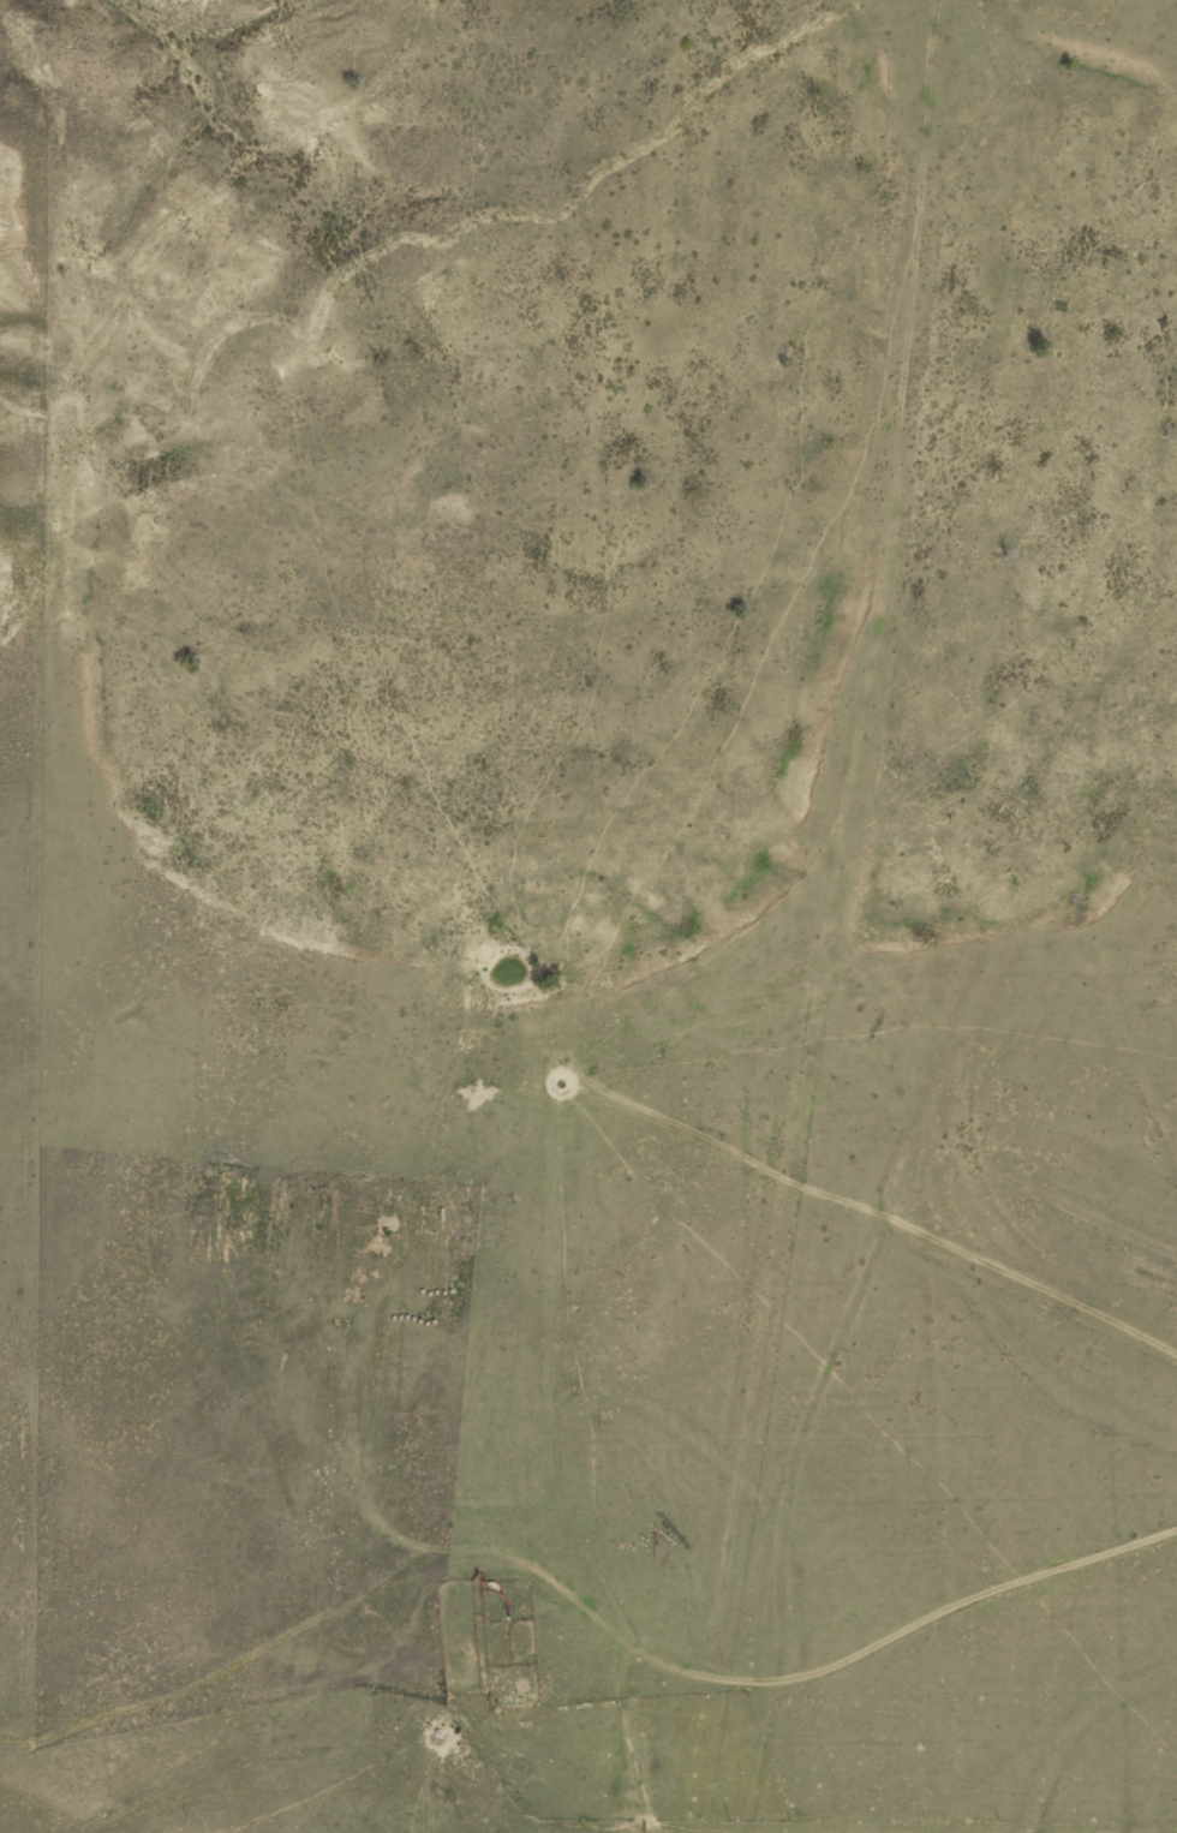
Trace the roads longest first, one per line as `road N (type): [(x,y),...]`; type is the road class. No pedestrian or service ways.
road 1 (residential): [(1176,521),(1103,609),(859,1175),(852,1262),(834,1276),(740,1546),(733,1665)]
road 2 (track): [(1176,1515),(1071,1546),(846,1571),(740,1546),(658,1515),(508,1515),(208,1622),(76,1622),(0,1602)]
road 3 (track): [(574,1832),(567,1761),(582,1671),(620,1646),(921,1696),(1176,1678)]
road 4 (residential): [(1176,1385),(852,1262)]

